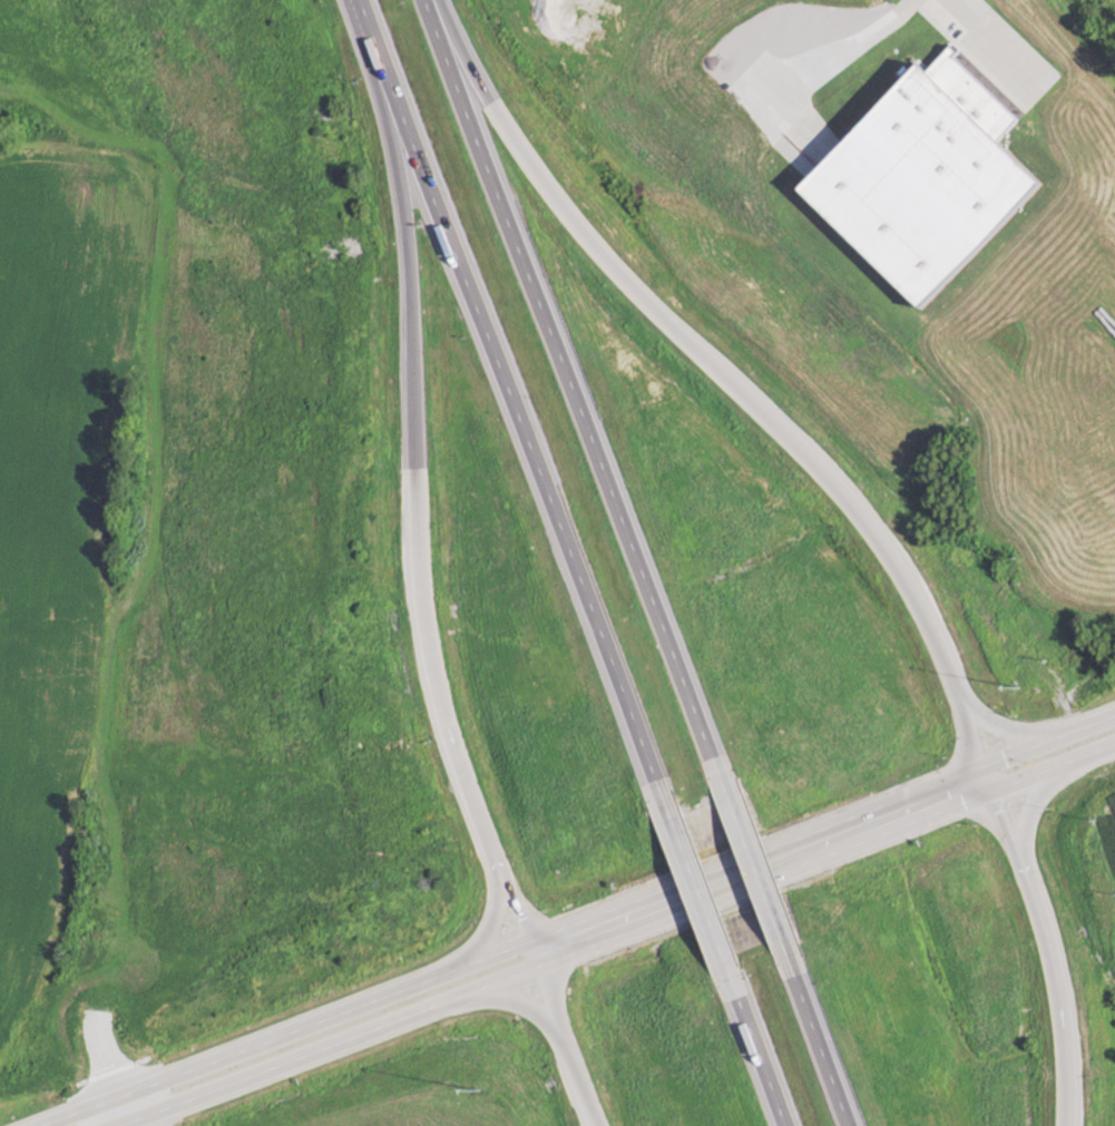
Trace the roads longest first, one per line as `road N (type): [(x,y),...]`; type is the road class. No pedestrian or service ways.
road 1 (secondary): [(977,765),(28,1125)]
road 2 (motorway): [(970,799),(977,765),(959,706),(900,568),(805,451),(618,271),(436,26)]
road 3 (motorway): [(359,0),(664,800)]
road 4 (motorway): [(722,777),(426,0)]
road 5 (secondary): [(538,962),(1114,744)]
road 6 (motorway): [(402,112),(423,635)]
road 7 (secondary): [(107,1125),(538,962)]
road 8 (motorway): [(1067,1125),(1056,983),(1016,854)]
road 9 (motorway): [(423,635),(451,746),(501,877)]
road 10 (motorway): [(544,930),(538,962),(595,1125)]
road 11 (motorway): [(664,800),(731,979)]
road 12 (motorway): [(788,954),(722,777)]
road 13 (motorway): [(852,1125),(788,954)]
road 14 (motorway): [(731,979),(786,1125)]
road 15 (secondary): [(1114,712),(977,765)]

